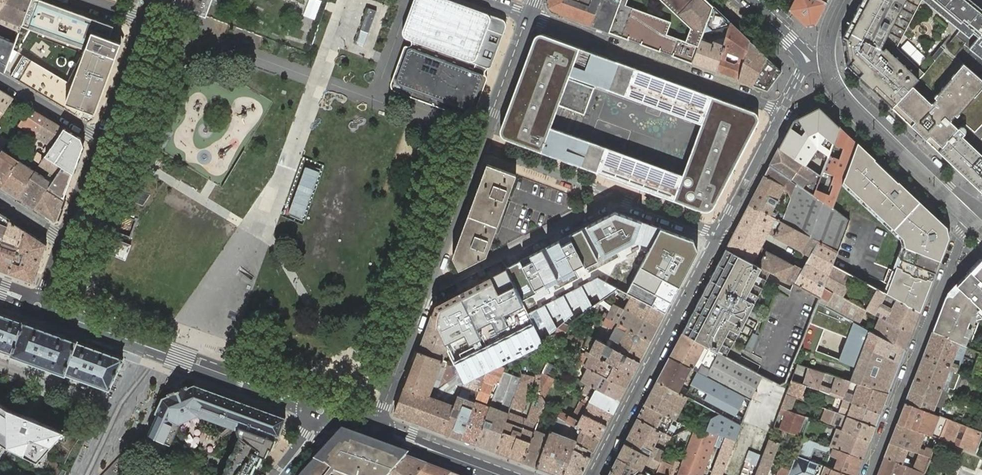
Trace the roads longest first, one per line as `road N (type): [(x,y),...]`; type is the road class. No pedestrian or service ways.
road 1 (secondary): [(36,304),(322,410)]
road 2 (residential): [(869,474),(960,241),(965,199)]
road 3 (residential): [(527,17),(781,113)]
road 4 (tertiary): [(717,236),(595,474)]
road 5 (residential): [(965,199),(809,59)]
road 6 (residential): [(618,198),(456,282),(431,278)]
road 7 (residential): [(376,430),(431,278)]
road 8 (residential): [(618,198),(481,143)]
road 9 (residential): [(431,278),(481,143)]
road 10 (tertiary): [(781,113),(717,236)]
road 11 (residential): [(481,143),(527,17)]
road 12 (residential): [(144,20),(100,138)]

